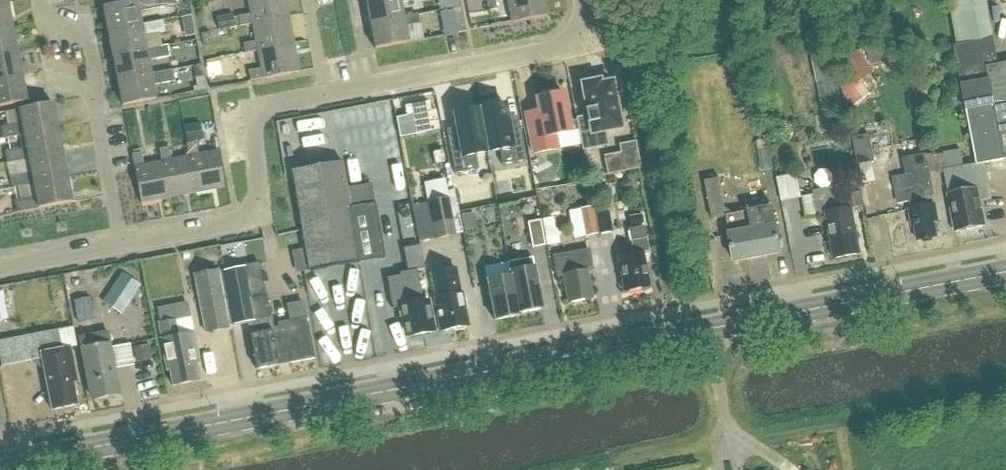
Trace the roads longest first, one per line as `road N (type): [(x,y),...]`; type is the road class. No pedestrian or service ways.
road 1 (secondary): [(0,467),(1005,273)]
road 2 (residential): [(120,245),(238,222),(255,211),(256,114),(323,95)]
road 3 (residential): [(323,95),(558,53),(588,28),(585,0)]
road 4 (residential): [(120,245),(88,27),(42,13),(39,0)]
road 5 (residential): [(0,268),(120,245)]

